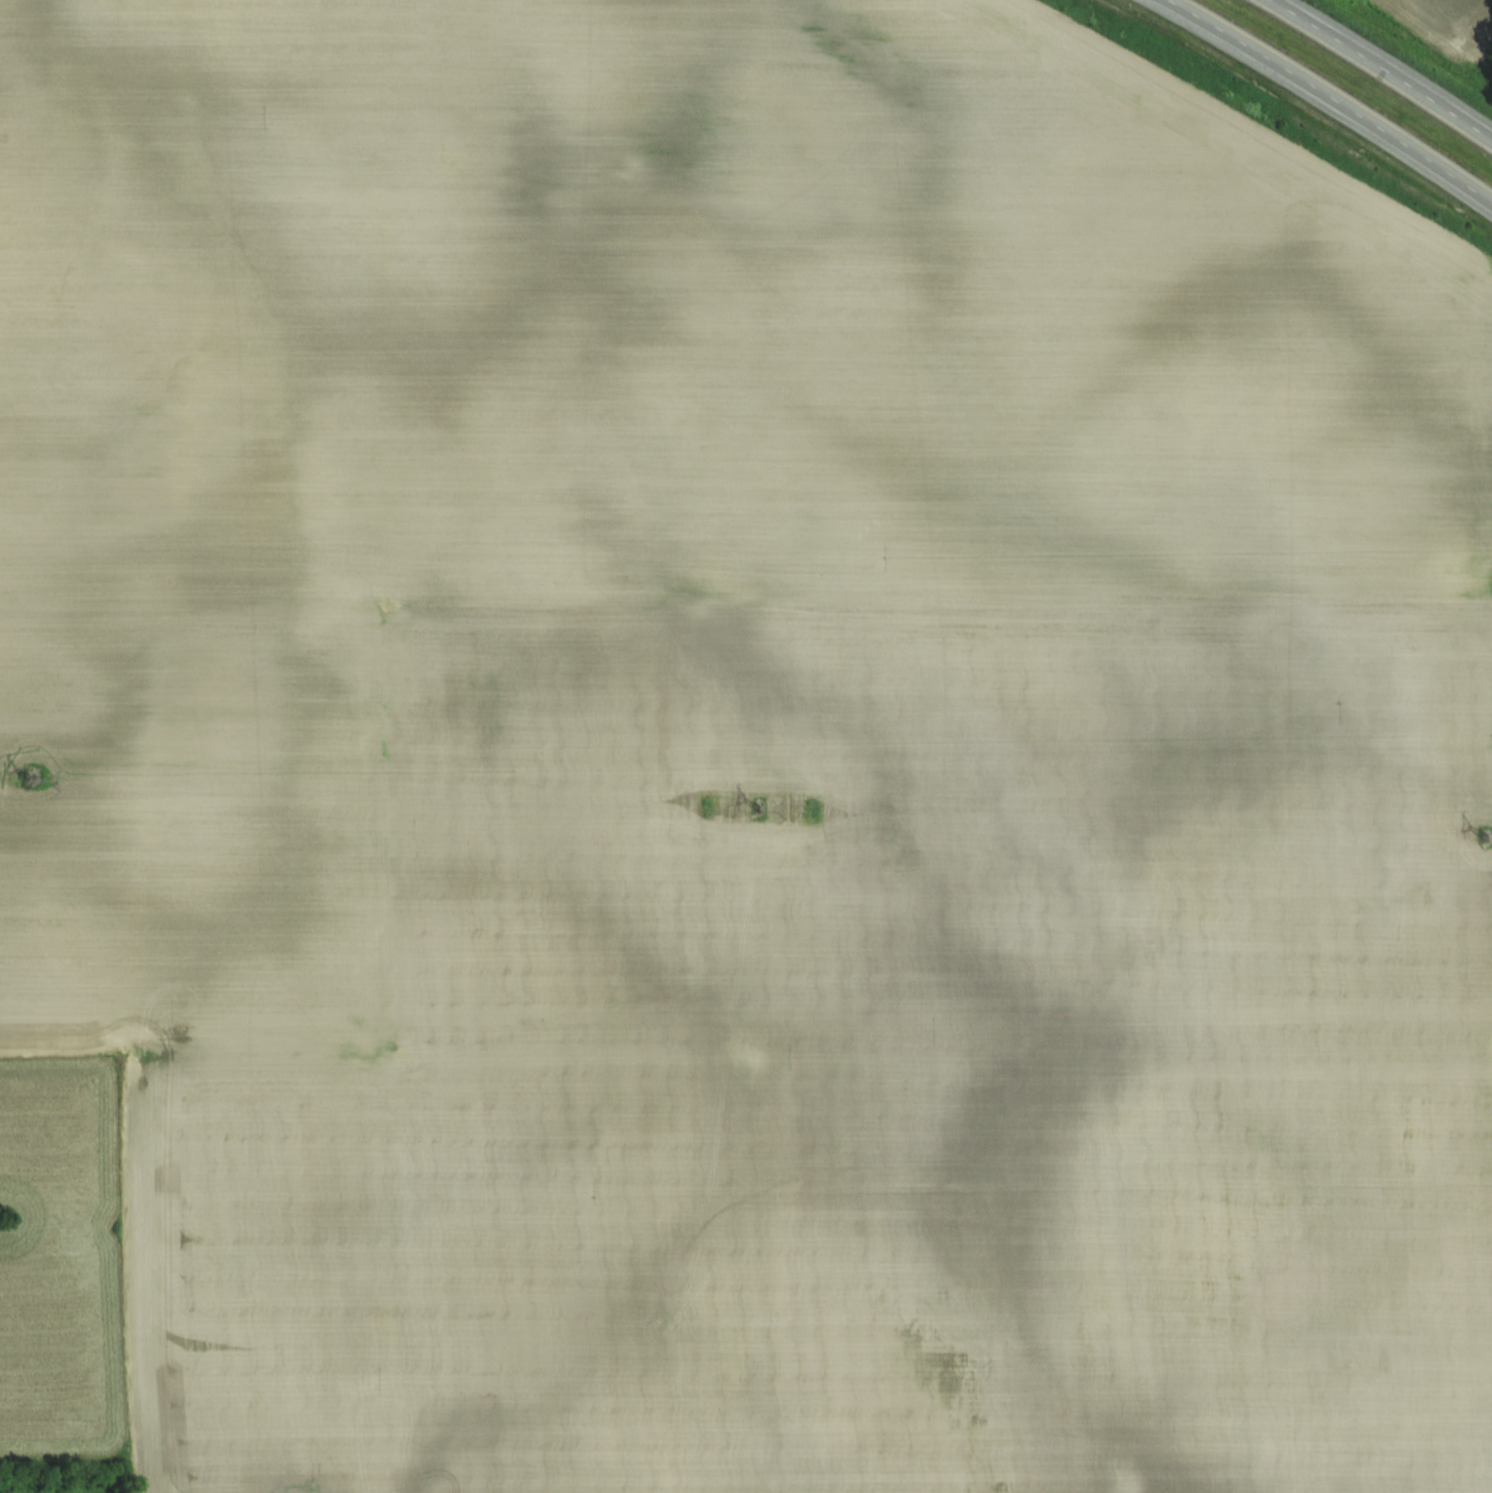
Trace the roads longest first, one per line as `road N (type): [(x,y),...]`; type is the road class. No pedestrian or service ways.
road 1 (trunk): [(1171,0),(1491,202)]
road 2 (trunk): [(1491,141),(1269,0)]

